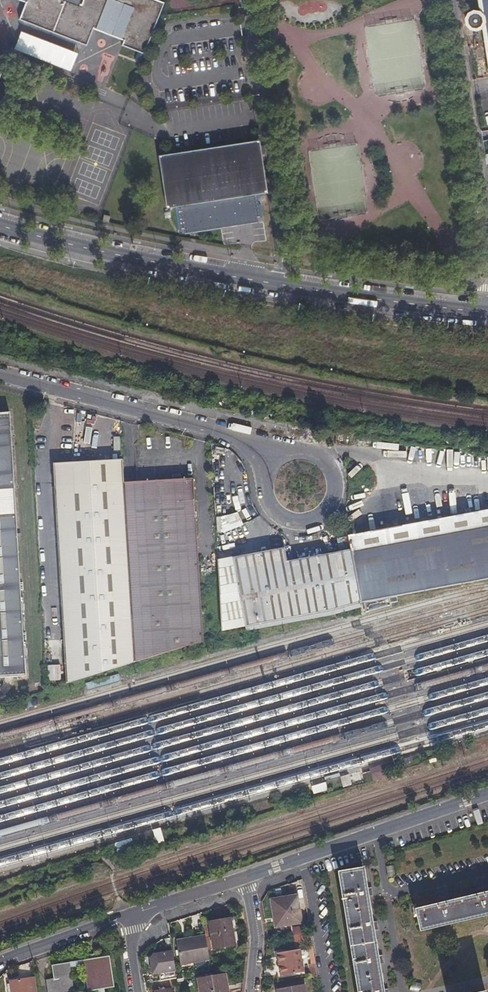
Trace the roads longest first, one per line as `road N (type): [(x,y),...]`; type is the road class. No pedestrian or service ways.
road 1 (unclassified): [(0,375),(227,434),(274,460)]
road 2 (residential): [(244,0),(285,262),(281,284)]
road 3 (secondary): [(281,284),(102,253),(0,226)]
road 4 (residential): [(245,878),(487,796)]
road 5 (residential): [(487,246),(452,0)]
road 6 (secondary): [(487,314),(281,284)]
road 7 (residential): [(273,513),(308,523),(325,514),(337,488),(319,456),(291,451),(274,460)]
road 8 (residential): [(127,914),(0,962)]
road 9 (residential): [(127,914),(245,878)]

